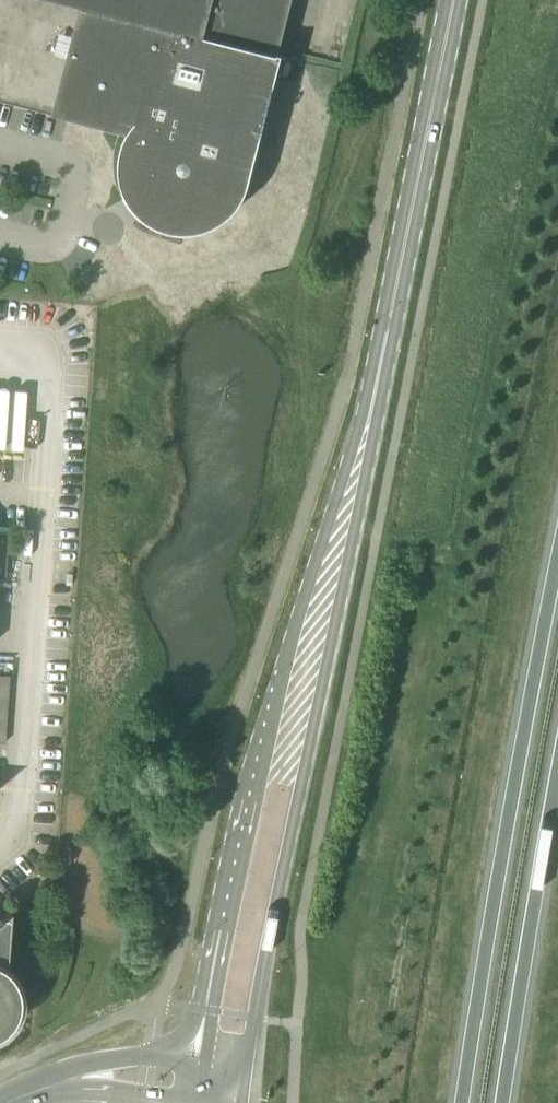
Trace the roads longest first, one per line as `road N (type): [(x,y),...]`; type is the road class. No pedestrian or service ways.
road 1 (tertiary): [(217,1084),(455,0)]
road 2 (trunk): [(557,553),(462,1102)]
road 3 (trunk): [(504,1102),(557,788)]
road 4 (unclassified): [(9,1102),(83,1077),(217,1084)]

